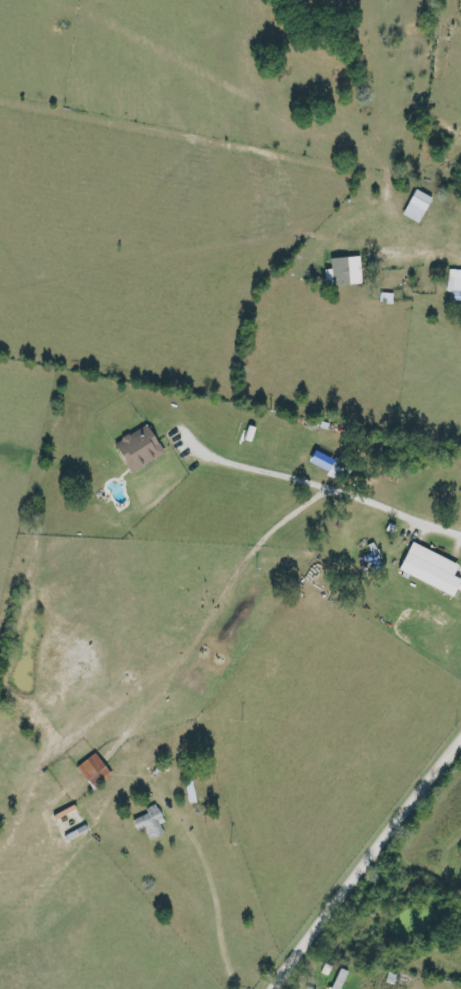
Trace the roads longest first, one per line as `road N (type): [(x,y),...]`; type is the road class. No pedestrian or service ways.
road 1 (residential): [(282,988),(460,750)]

